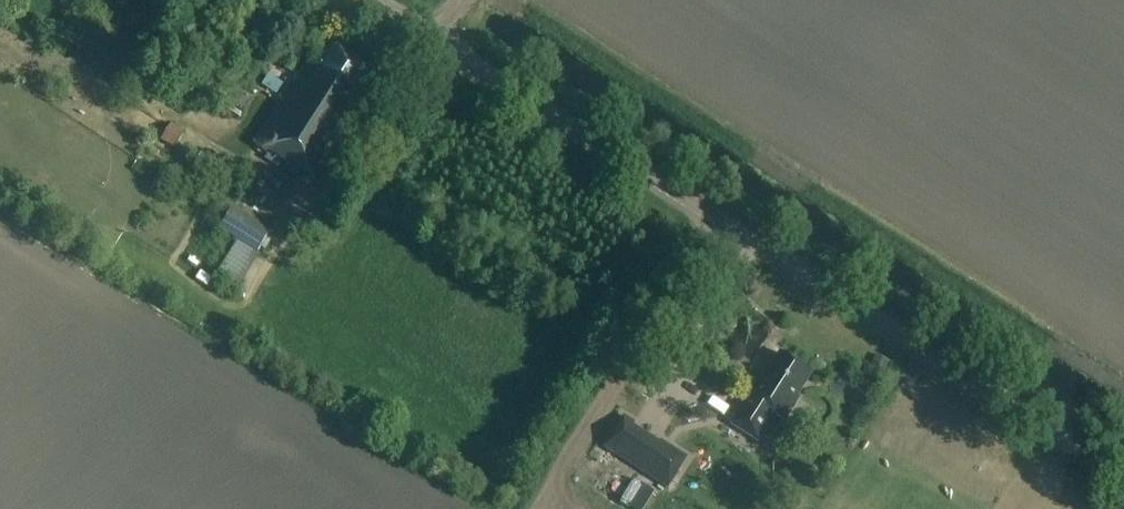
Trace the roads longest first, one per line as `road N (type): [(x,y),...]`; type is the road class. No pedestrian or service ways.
road 1 (unclassified): [(433,40),(1123,473)]

